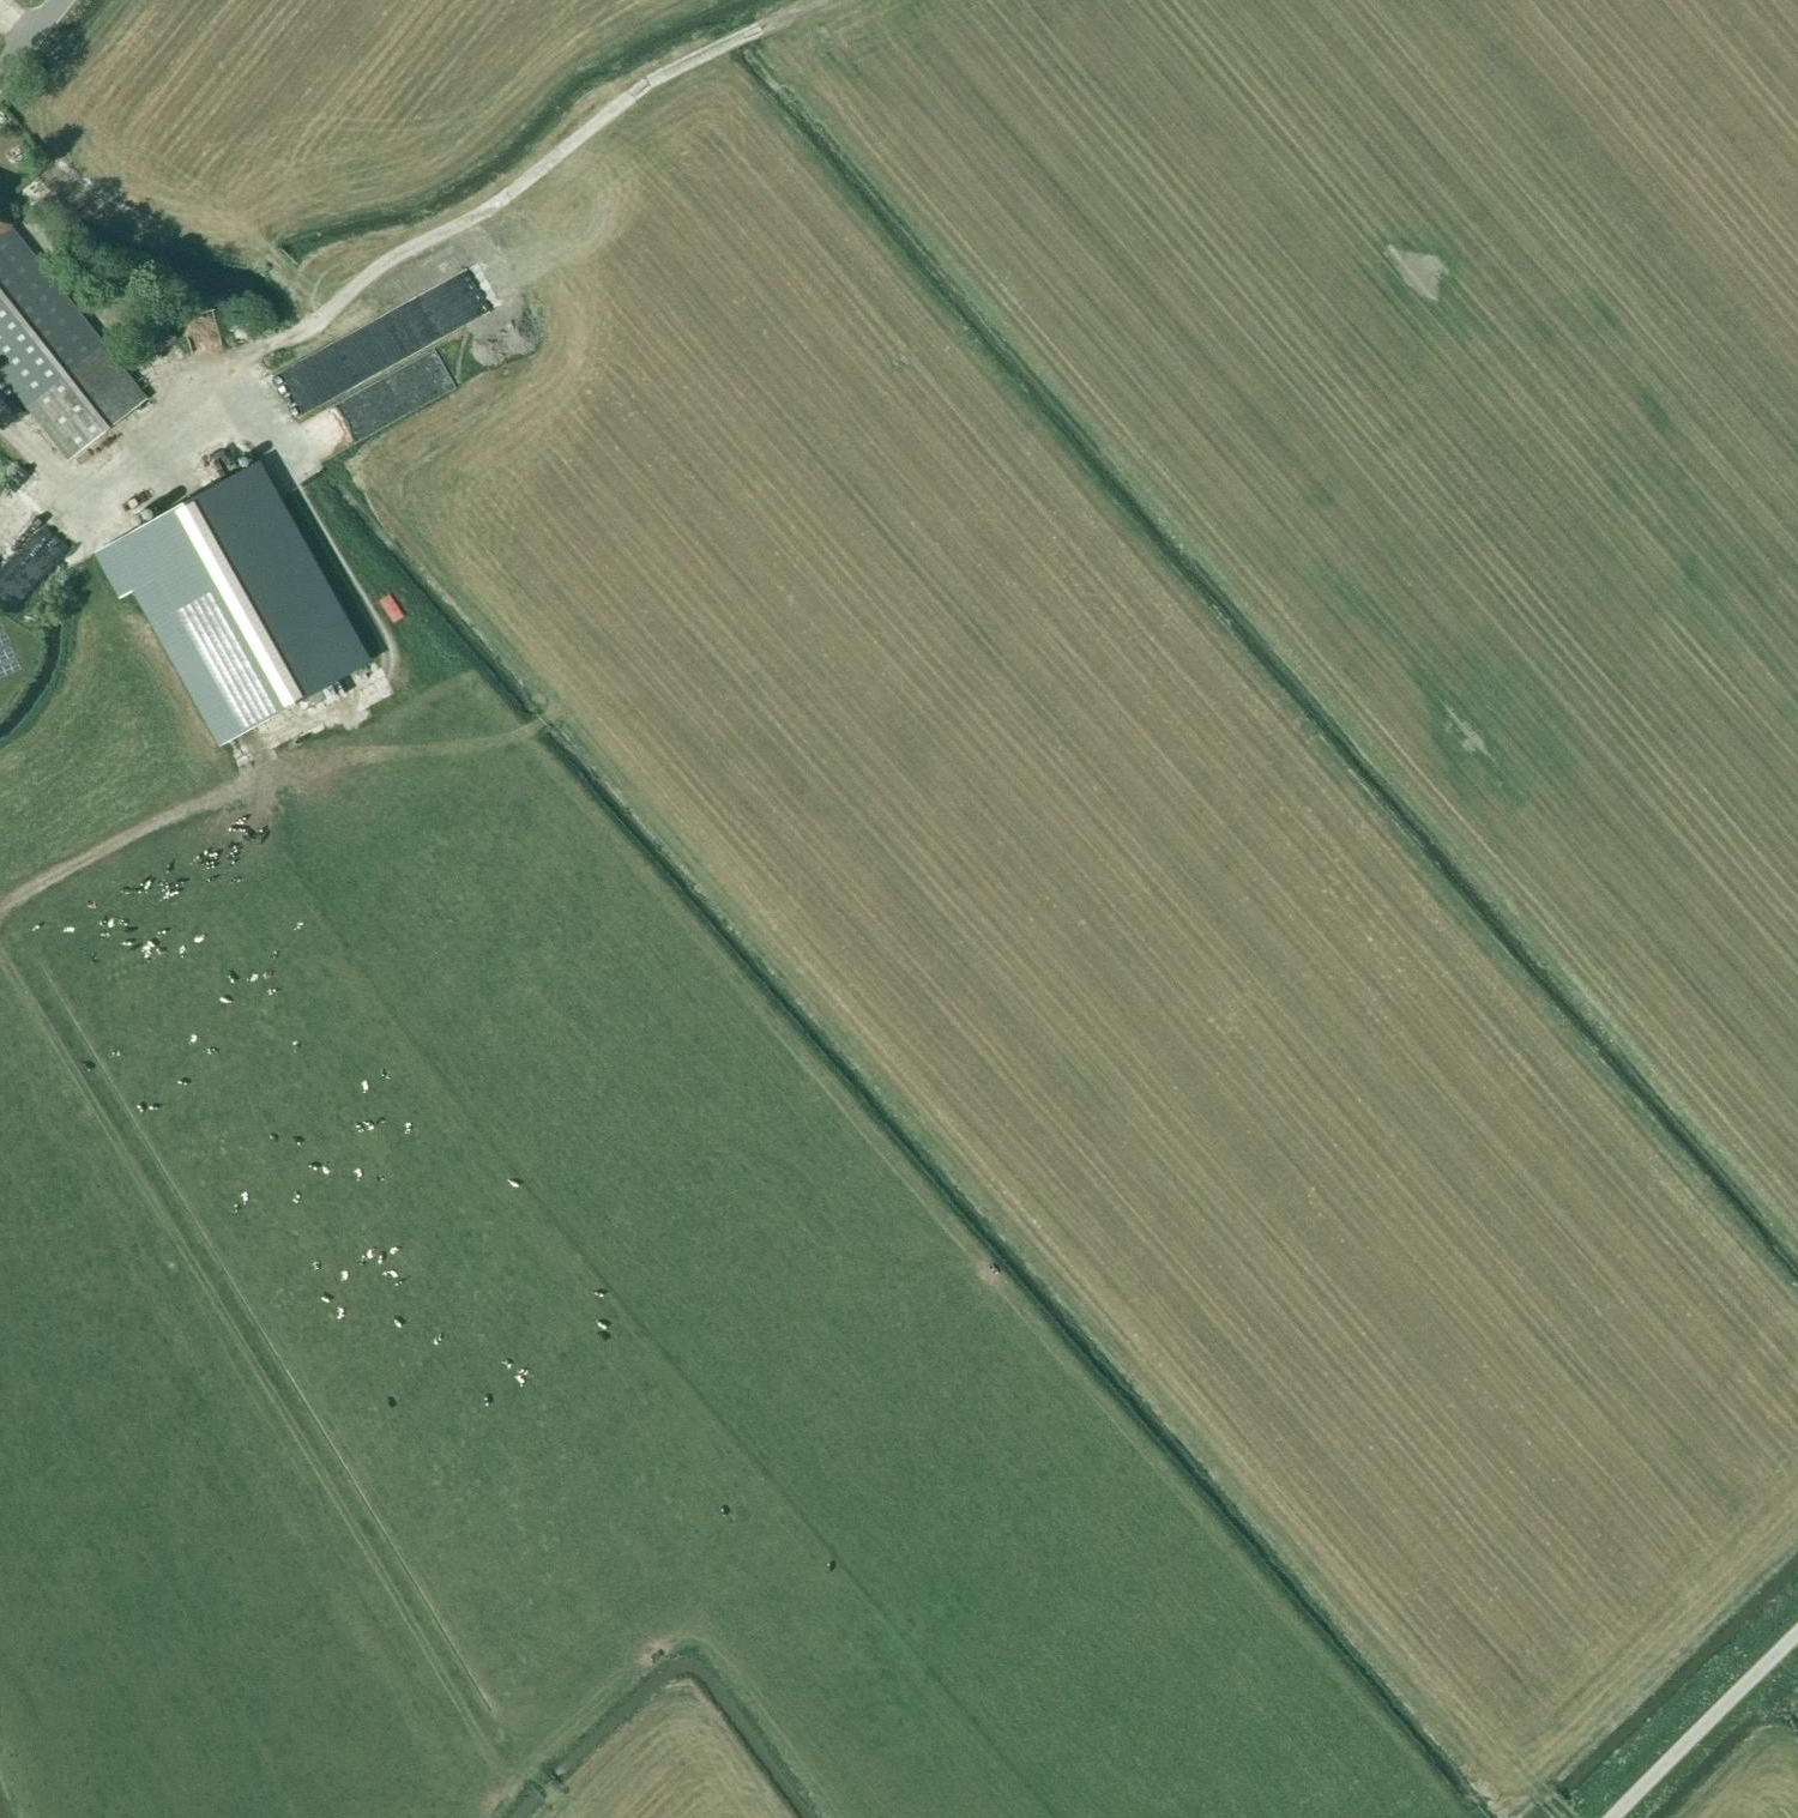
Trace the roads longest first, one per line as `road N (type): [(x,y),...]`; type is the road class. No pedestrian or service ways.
road 1 (track): [(0,432),(60,492),(231,364),(326,319),(380,266),(498,204),(654,80),(819,0)]
road 2 (unclassified): [(1797,1633),(1613,1817)]

